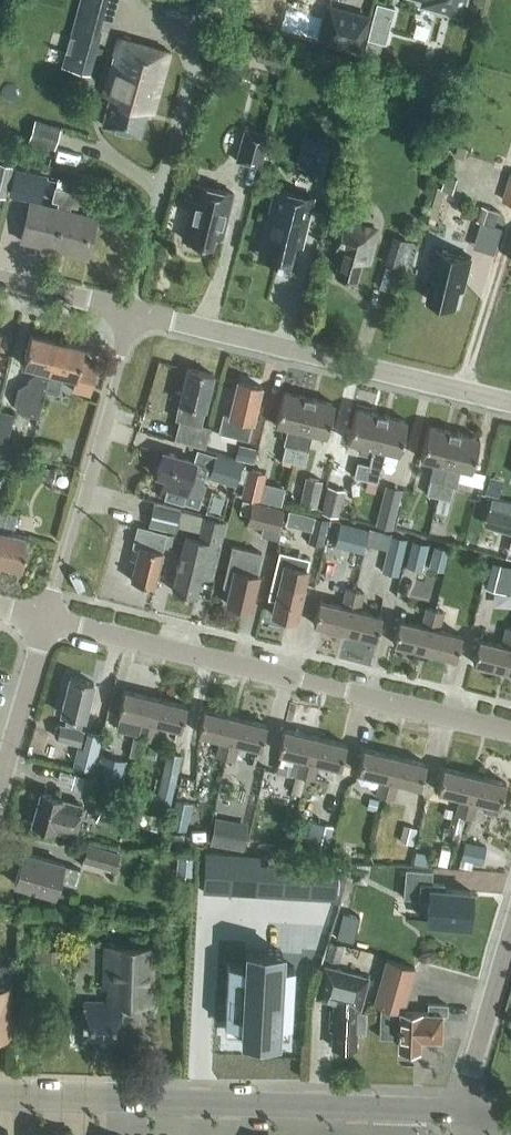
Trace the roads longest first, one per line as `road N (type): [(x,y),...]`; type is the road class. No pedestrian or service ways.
road 1 (residential): [(510,733),(49,623)]
road 2 (secondary): [(458,1111),(0,1093)]
road 3 (unclassified): [(510,404),(131,314)]
road 4 (residential): [(49,623),(131,314)]
road 5 (residential): [(131,314),(201,48)]
road 6 (unclassified): [(458,1111),(510,930)]
road 7 (residential): [(0,783),(49,623)]
road 8 (unclassified): [(131,314),(0,282)]

